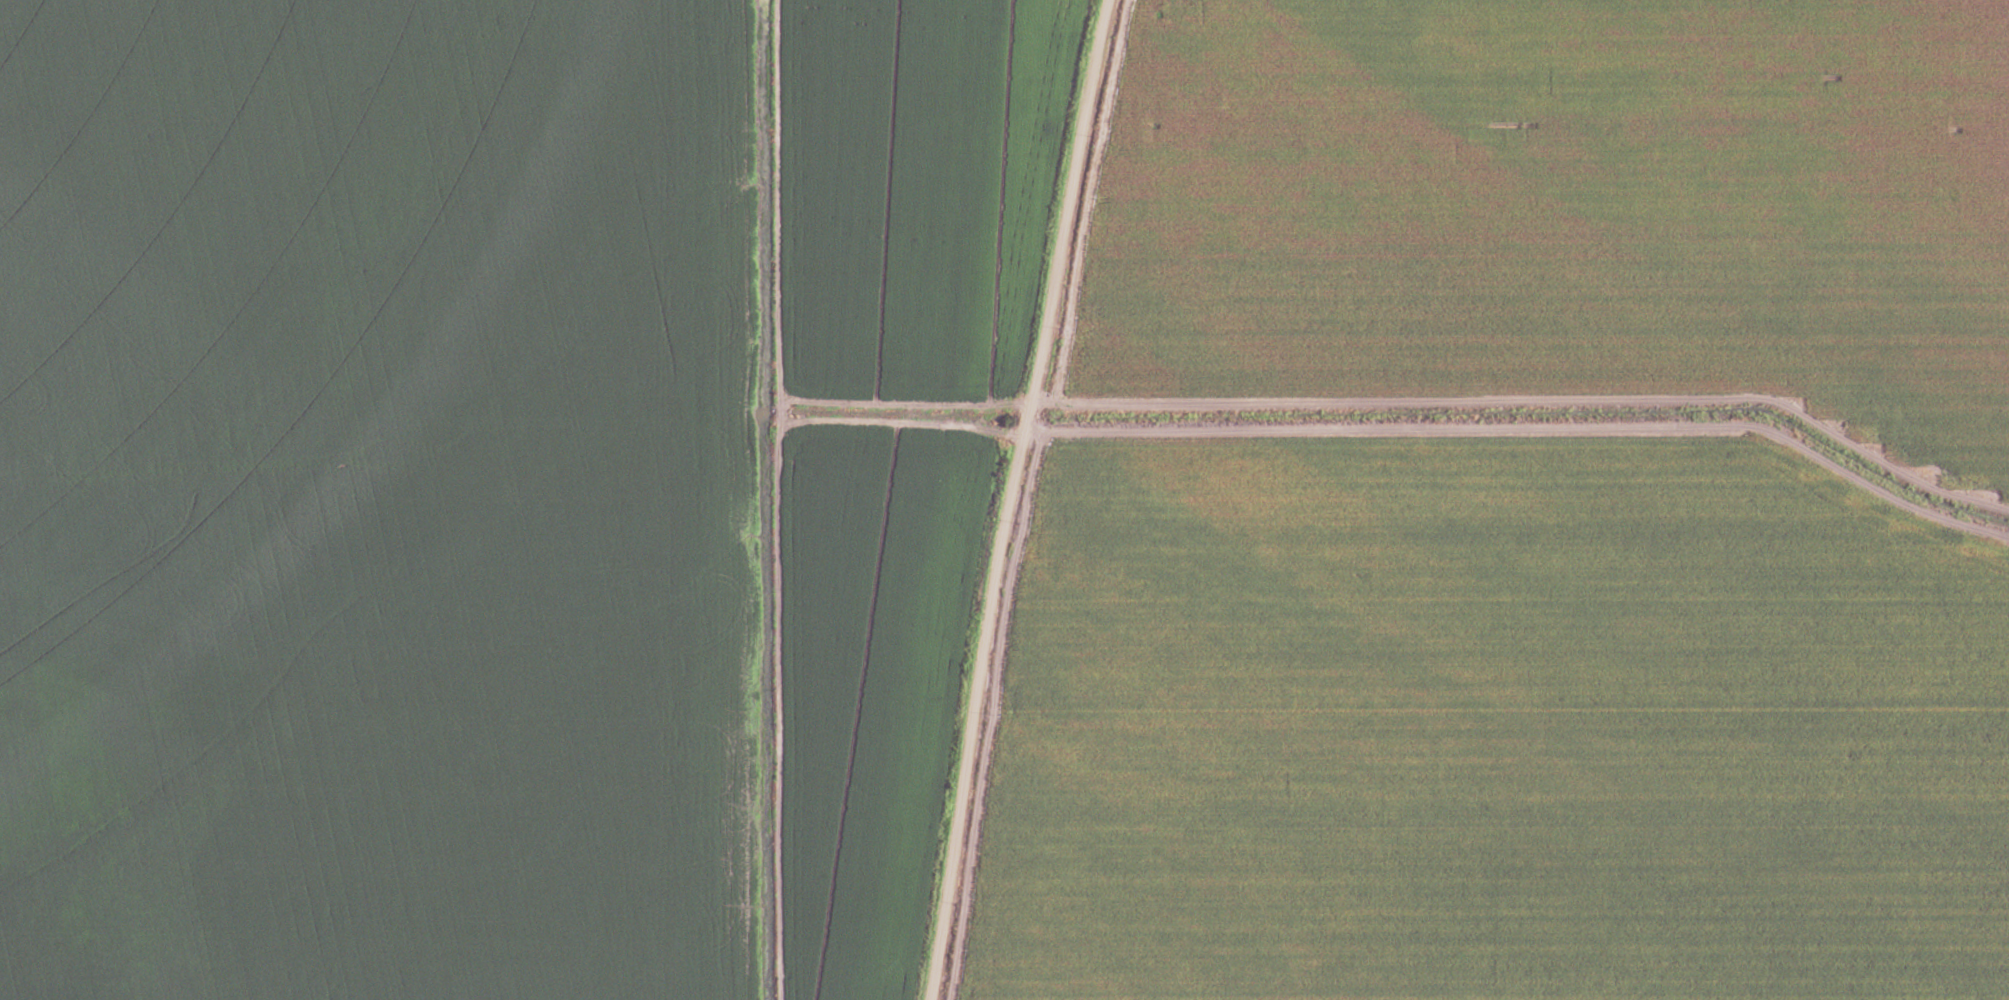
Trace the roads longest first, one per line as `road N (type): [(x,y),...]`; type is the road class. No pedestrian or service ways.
road 1 (residential): [(936,999),(1010,539),(1114,0)]

